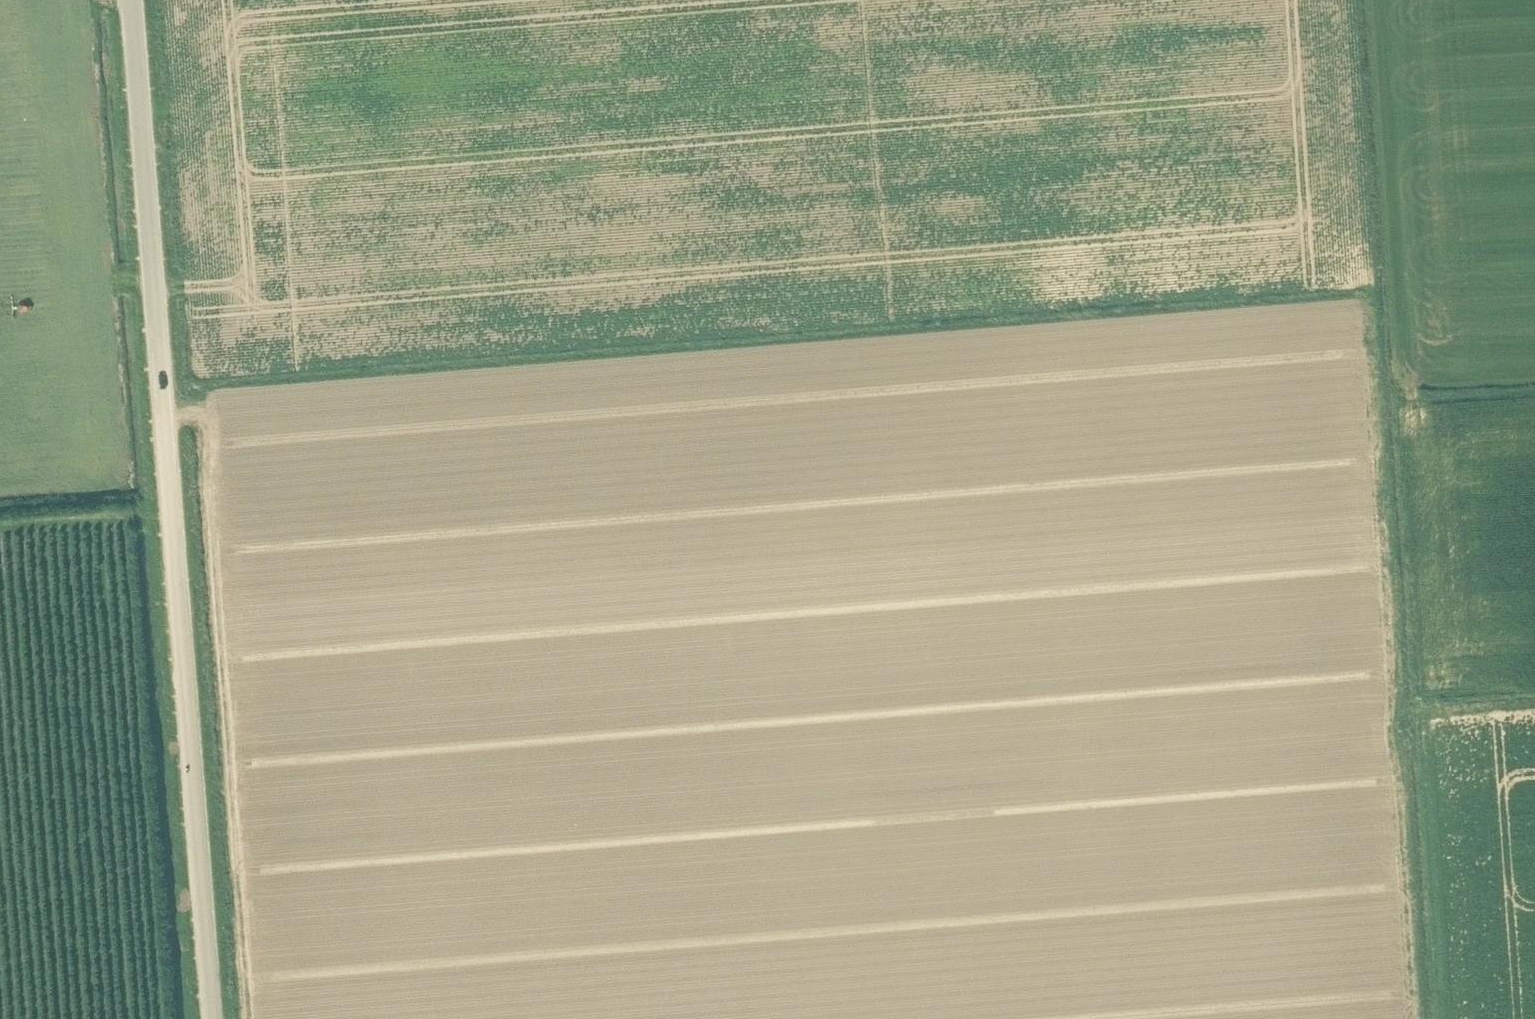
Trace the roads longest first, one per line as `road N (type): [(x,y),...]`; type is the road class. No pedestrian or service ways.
road 1 (unclassified): [(212,1018),(133,0)]

